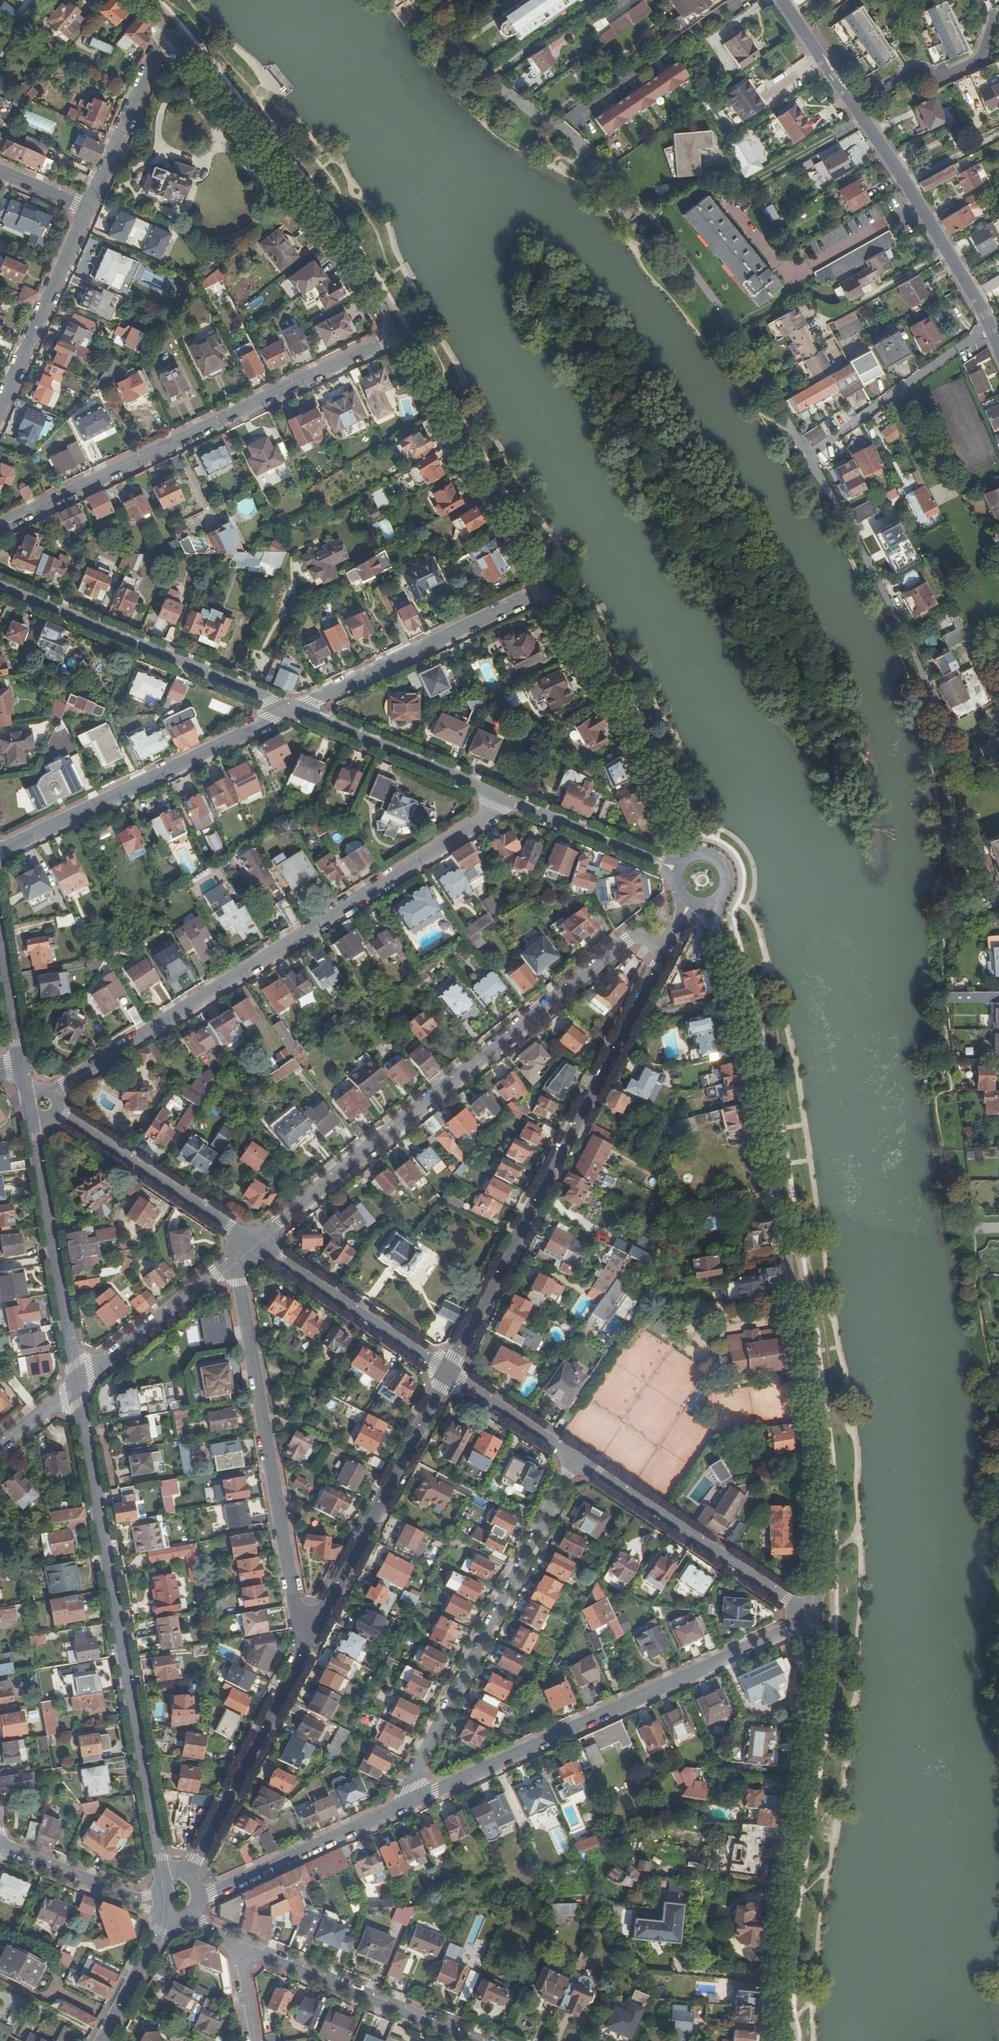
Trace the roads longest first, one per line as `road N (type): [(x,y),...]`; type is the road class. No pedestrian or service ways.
road 1 (residential): [(812,1617),(819,1595),(818,1451),(720,898)]
road 2 (residential): [(513,799),(54,1090)]
road 3 (residential): [(255,1245),(628,941),(672,935)]
road 4 (residential): [(448,1374),(672,935)]
road 5 (tertiary): [(77,1385),(160,1869)]
road 6 (residential): [(406,1805),(812,1617)]
road 7 (residential): [(0,528),(391,338)]
road 8 (residential): [(773,2040),(781,1916),(819,1671),(812,1617)]
road 9 (residential): [(304,1654),(235,1261)]
road 10 (tertiary): [(990,328),(868,123),(782,0)]
road 11 (residential): [(576,1461),(406,1805)]
road 12 (residential): [(391,338),(387,318),(335,236),(168,35)]
road 13 (residential): [(0,851),(290,709)]
road 14 (residential): [(290,709),(0,586)]
road 15 (residential): [(304,1654),(448,1374)]
road 16 (residential): [(696,856),(542,588)]
road 17 (residential): [(542,588),(410,353),(391,338)]
road 18 (residential): [(812,1617),(576,1461)]
road 19 (residential): [(290,709),(542,588)]
road 20 (tertiary): [(31,1119),(77,1385)]
road 21 (residential): [(239,1943),(476,2040)]
road 22 (residential): [(188,1871),(304,1654)]
road 23 (residential): [(513,799),(290,709)]
road 24 (residential): [(255,1245),(57,1112)]
road 25 (residential): [(448,1374),(255,1245)]
road 26 (residential): [(198,1897),(406,1805)]
road 27 (residential): [(990,328),(809,457)]
road 28 (residential): [(0,409),(87,213)]
road 29 (residential): [(77,1385),(235,1261)]
road 30 (residential): [(87,213),(168,35)]
road 31 (residential): [(679,870),(513,799)]
road 32 (residential): [(0,1846),(165,1915)]
road 33 (residential): [(576,1461),(448,1374)]
road 34 (tertiary): [(165,1915),(103,2040)]
road 35 (tertiary): [(0,940),(22,1070)]

